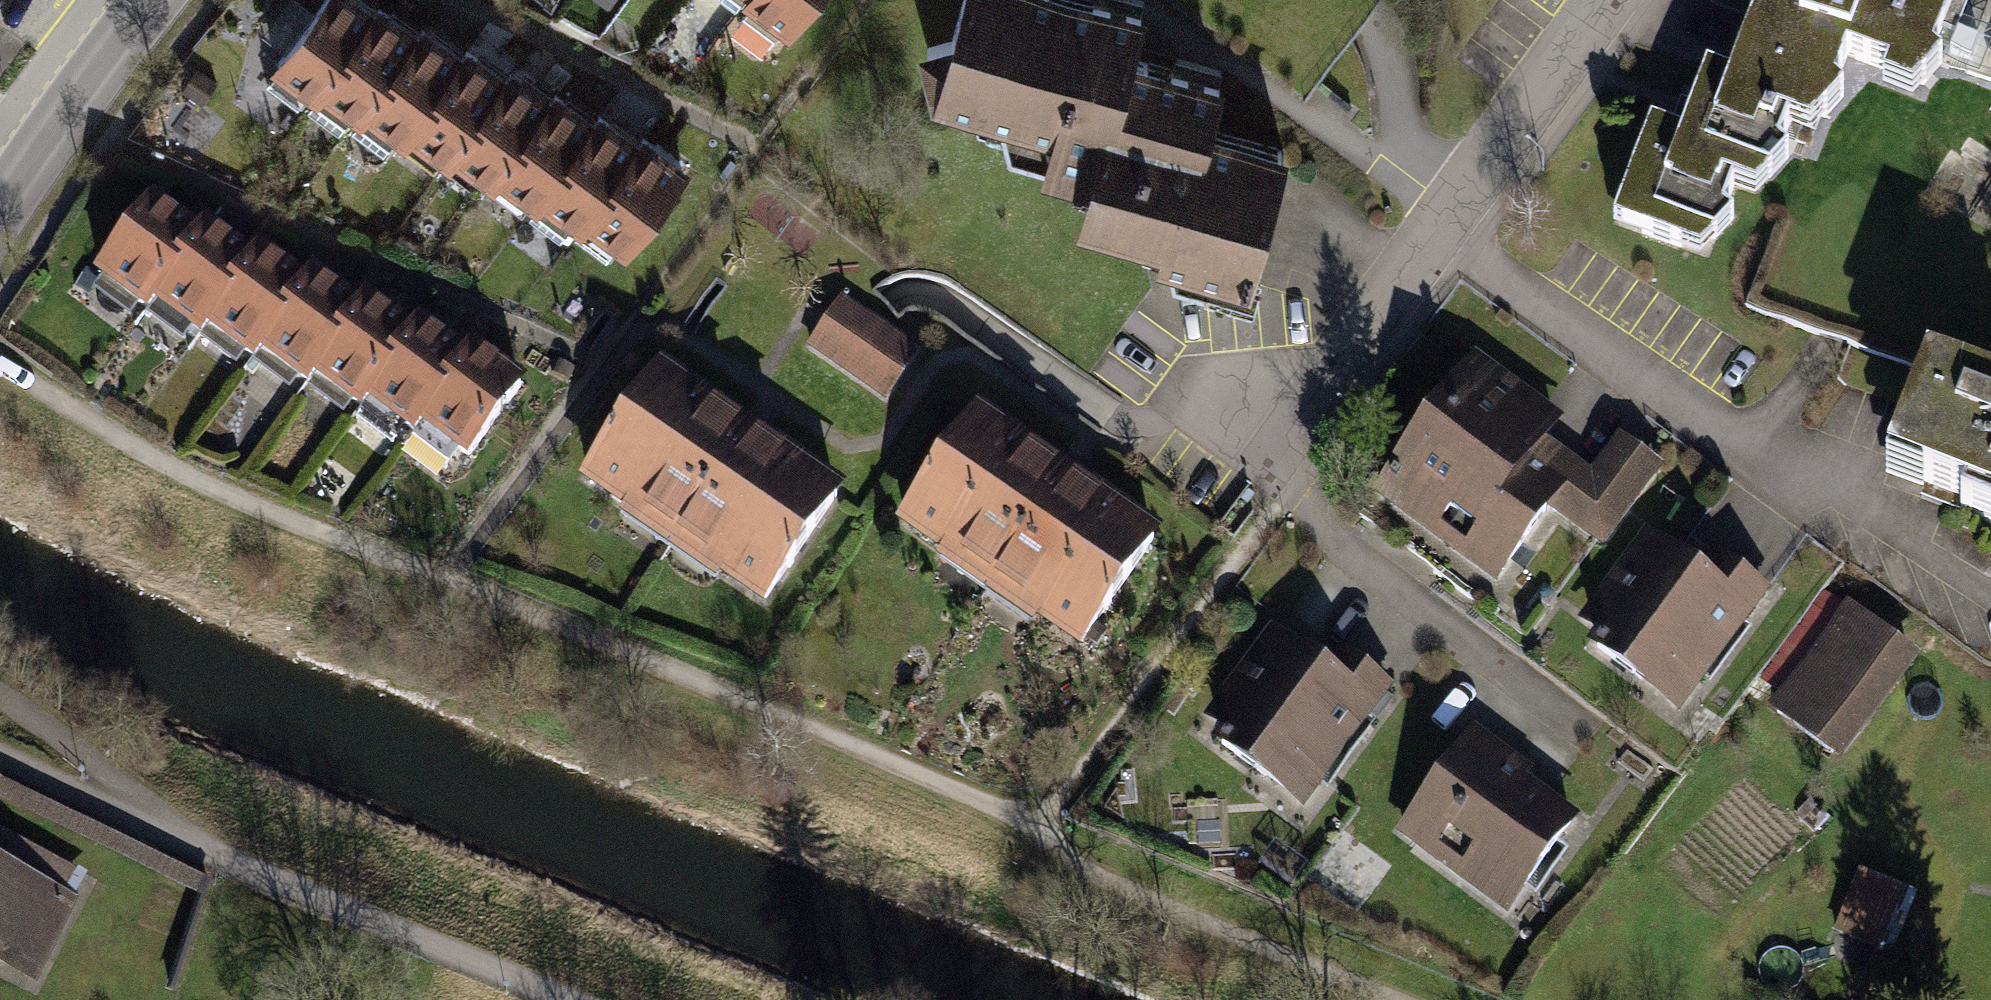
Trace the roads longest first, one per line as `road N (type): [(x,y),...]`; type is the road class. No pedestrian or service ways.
road 1 (track): [(0,369),(208,487),(1024,821),(1070,877),(1373,999)]
road 2 (residential): [(1990,597),(1646,382),(1433,232)]
road 3 (track): [(1024,821),(1279,433)]
road 4 (track): [(552,999),(181,838)]
road 5 (residential): [(1433,232),(1607,0)]
road 6 (tertiary): [(154,0),(0,209)]
road 7 (residential): [(1279,433),(1433,232)]
road 8 (track): [(181,838),(0,760)]

